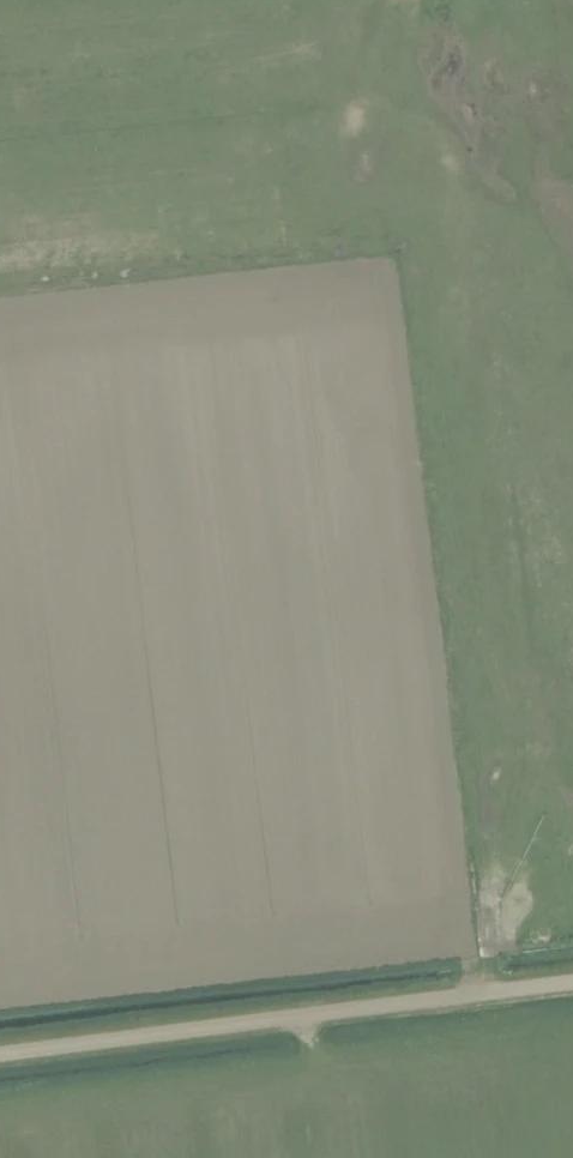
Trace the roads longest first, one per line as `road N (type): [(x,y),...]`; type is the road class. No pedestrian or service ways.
road 1 (unclassified): [(0,1054),(572,983)]

